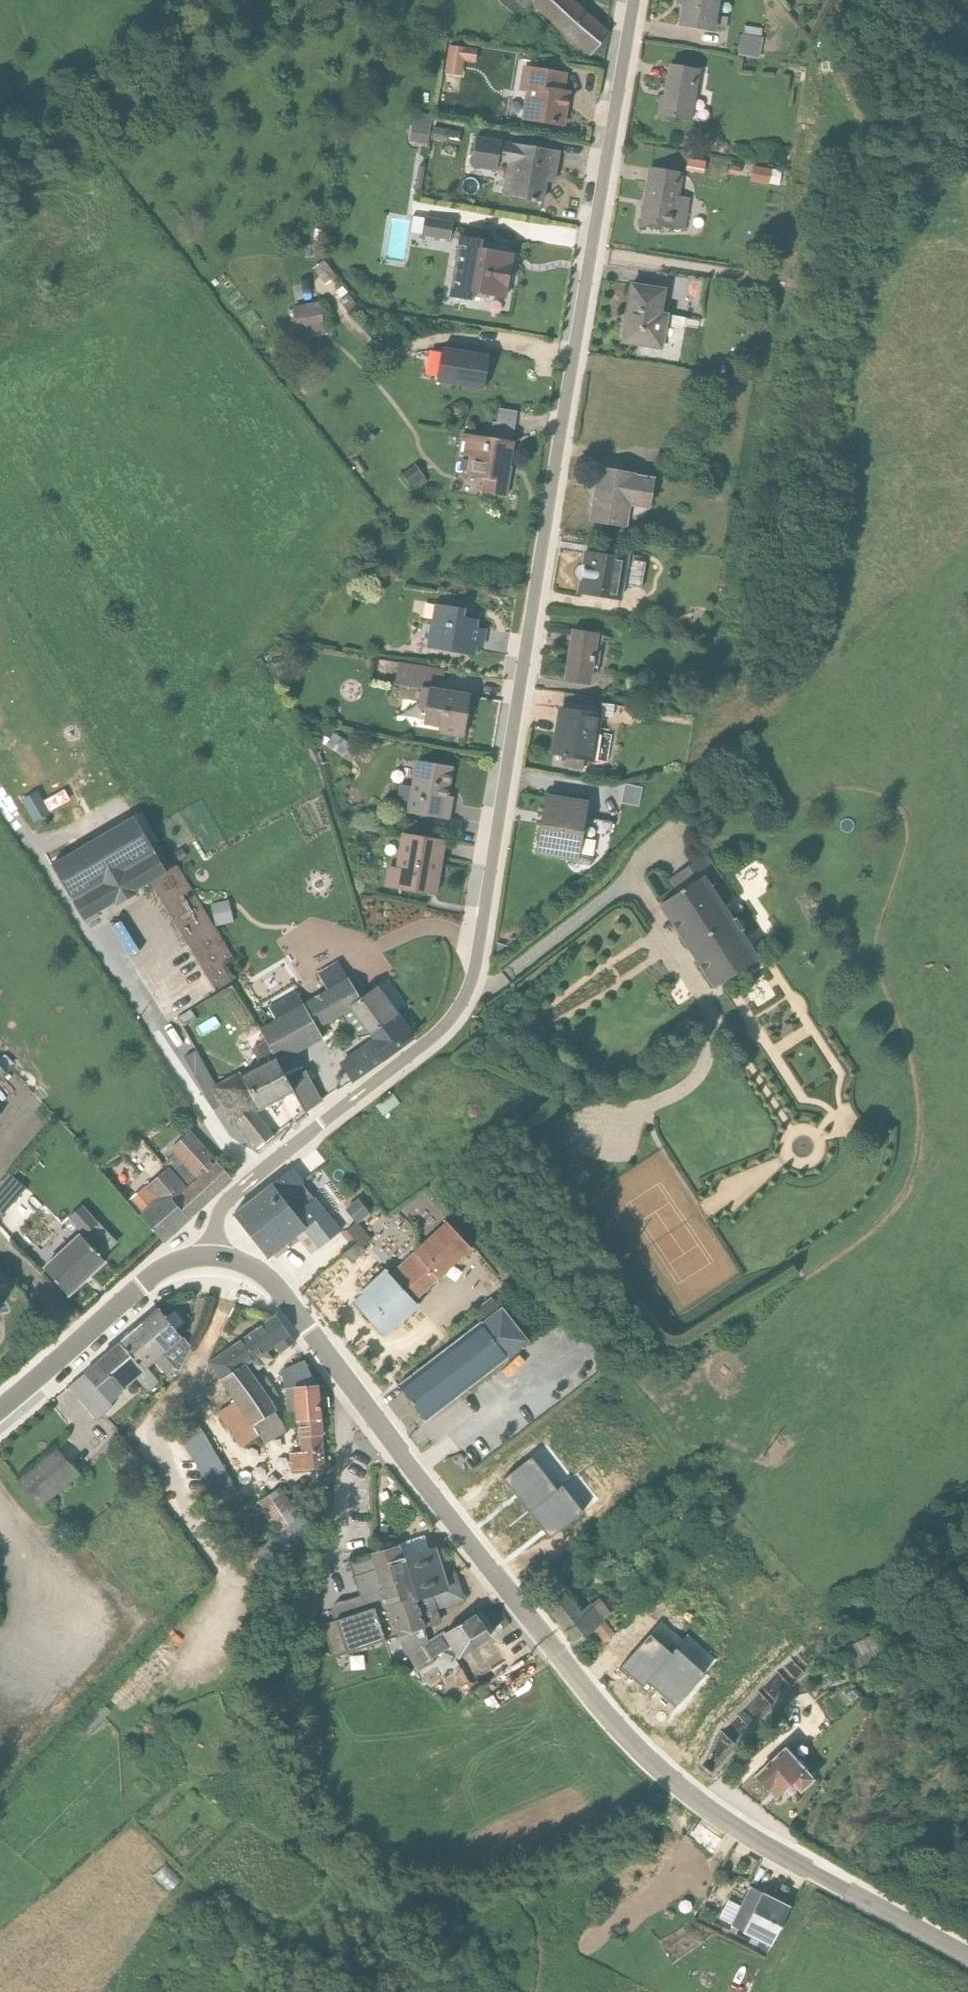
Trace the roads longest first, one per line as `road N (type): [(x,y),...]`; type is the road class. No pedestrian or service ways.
road 1 (residential): [(632,0),(462,1001),(442,1032),(224,1202),(208,1256)]
road 2 (tertiary): [(967,1958),(753,1838),(650,1762),(268,1279),(208,1256)]
road 3 (tertiary): [(208,1256),(173,1263),(139,1284),(0,1409)]

